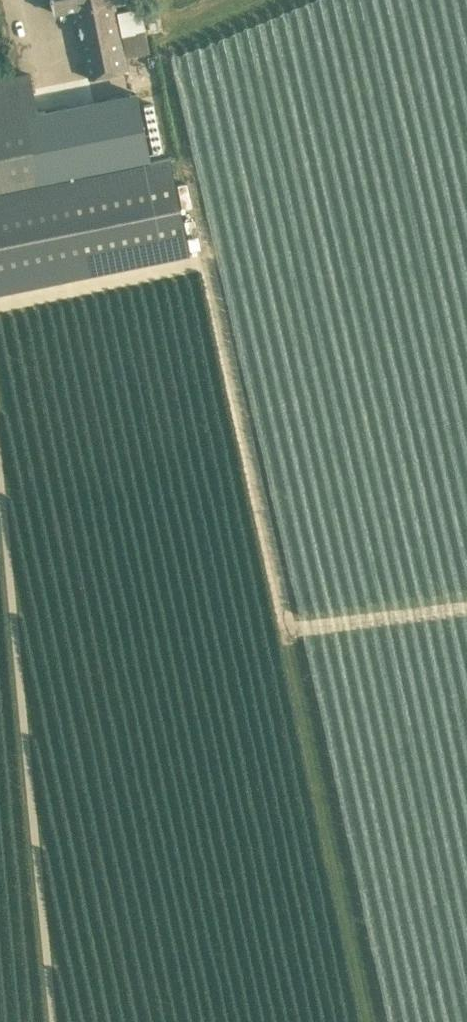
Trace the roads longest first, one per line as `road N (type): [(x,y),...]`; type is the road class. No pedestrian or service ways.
road 1 (track): [(466,611),(287,632),(205,264)]
road 2 (track): [(52,1021),(0,487)]

